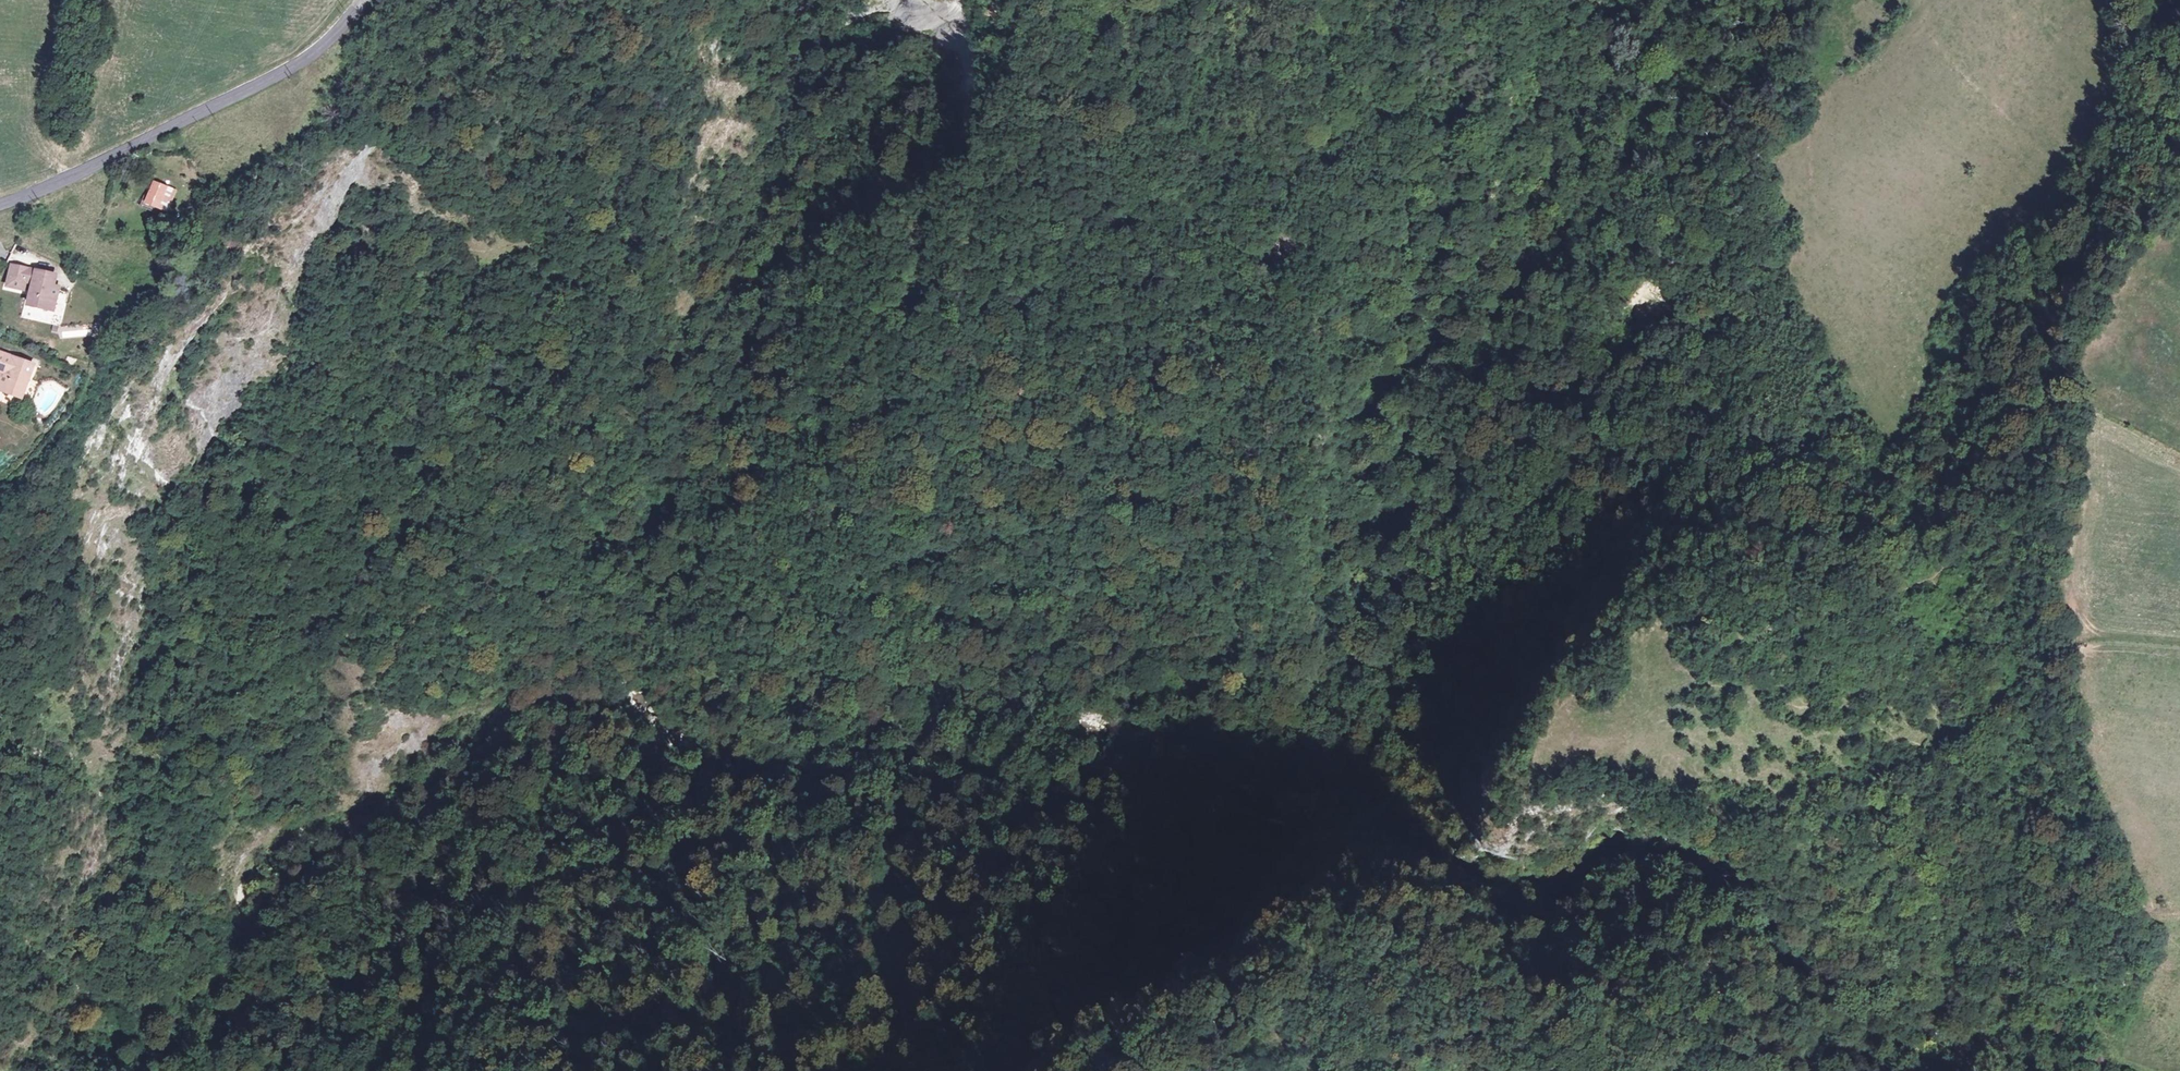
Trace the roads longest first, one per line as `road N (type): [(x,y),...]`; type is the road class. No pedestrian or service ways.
road 1 (track): [(1981,529),(2027,445),(2052,328),(2122,138),(2129,76),(2113,0)]
road 2 (tertiary): [(359,0),(286,76),(0,207)]
road 3 (track): [(1704,667),(1748,637),(1896,590),(1981,529)]

